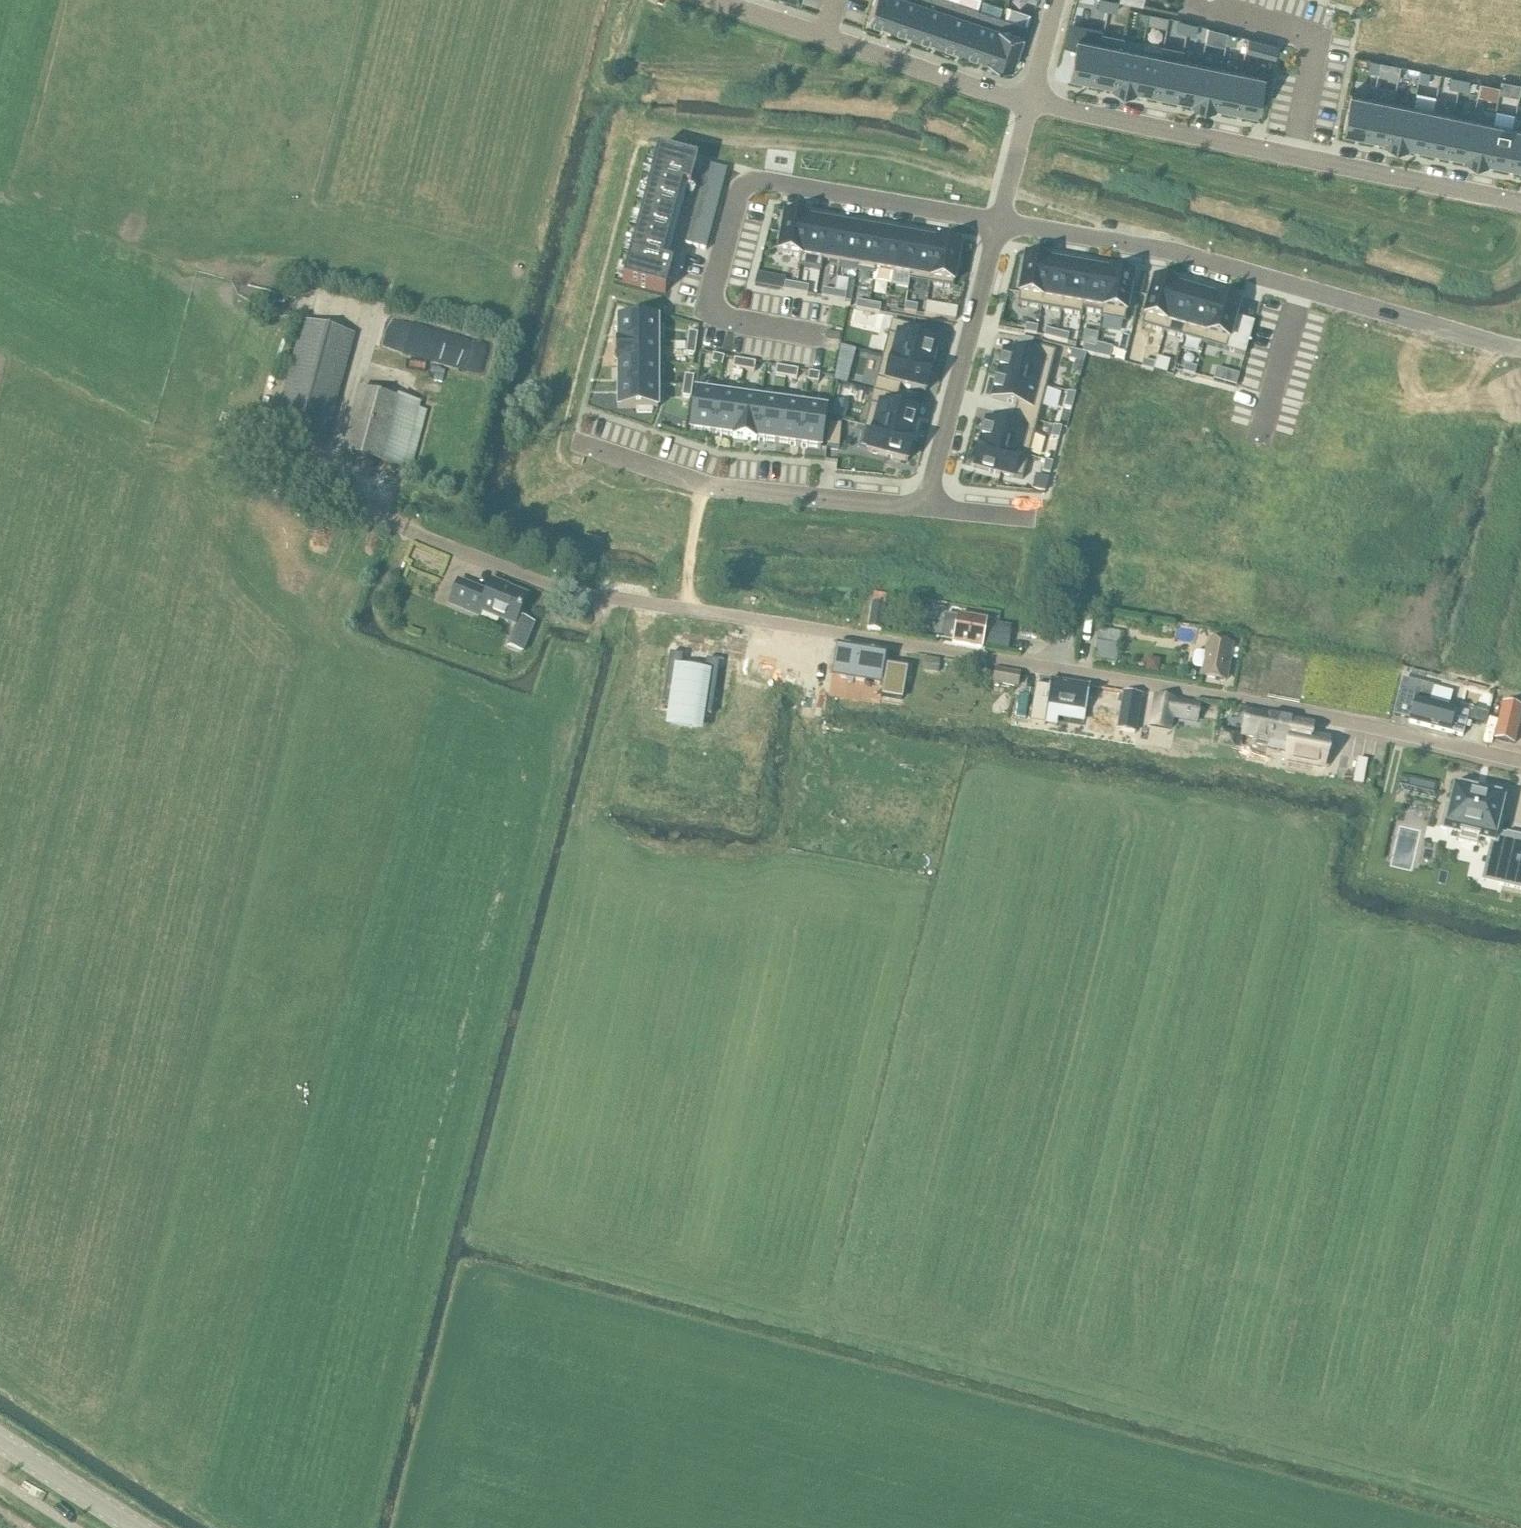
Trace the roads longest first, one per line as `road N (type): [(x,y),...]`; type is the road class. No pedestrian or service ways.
road 1 (residential): [(1520,759),(1366,722),(585,594),(408,528)]
road 2 (residential): [(926,507),(1295,535),(1520,600)]
road 3 (residential): [(1000,221),(1124,240),(1520,350)]
road 4 (residential): [(1520,201),(1029,104)]
road 5 (residential): [(576,440),(710,486),(926,507)]
road 6 (residential): [(1029,104),(707,0)]
road 7 (residential): [(926,507),(1000,221)]
road 8 (residential): [(753,182),(1000,221)]
road 9 (tertiary): [(143,1527),(0,1433)]

